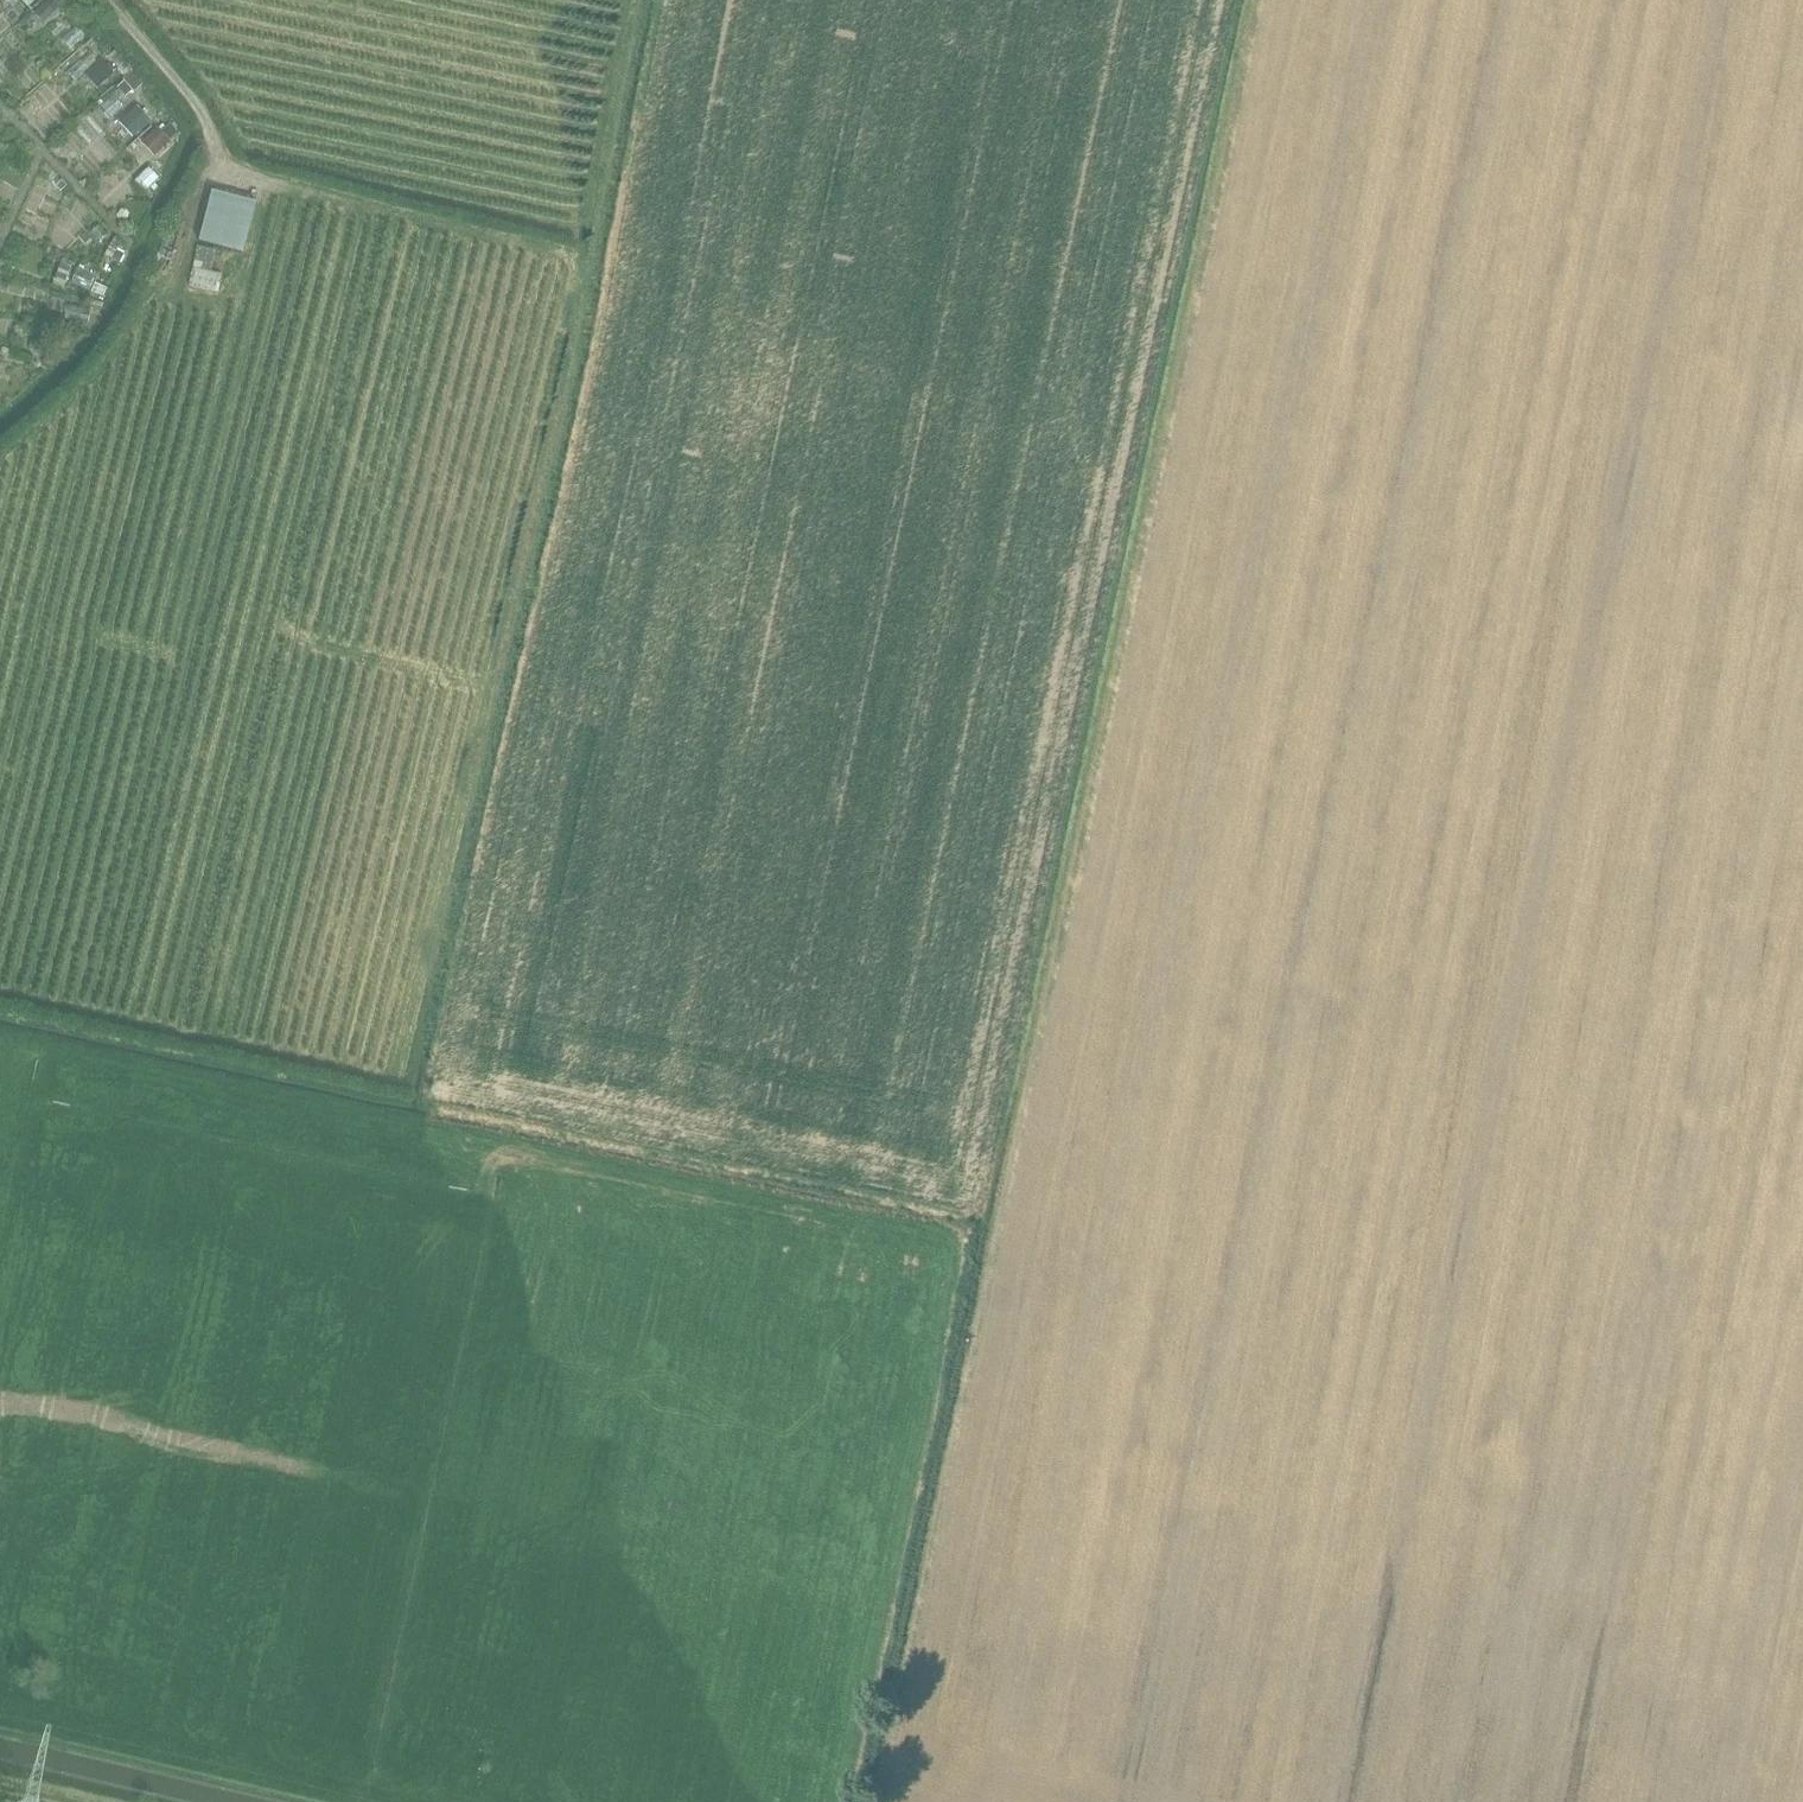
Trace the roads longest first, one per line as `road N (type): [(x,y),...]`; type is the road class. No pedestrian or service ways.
road 1 (track): [(0,995),(397,1081),(573,337),(632,0)]
road 2 (track): [(216,162),(585,261)]
road 3 (track): [(108,0),(192,97),(215,145),(178,269),(159,294)]
road 4 (track): [(159,294),(86,381),(0,460)]

